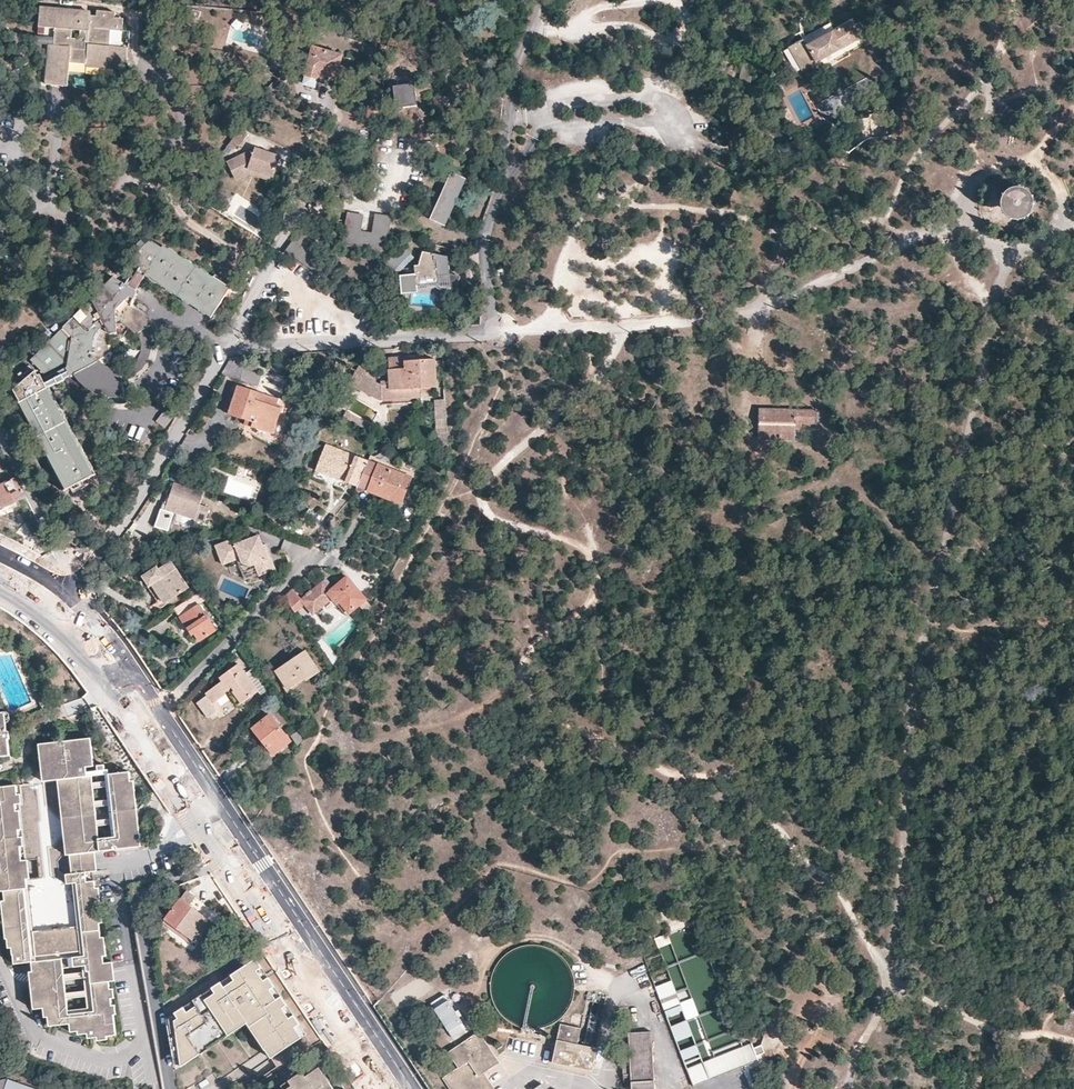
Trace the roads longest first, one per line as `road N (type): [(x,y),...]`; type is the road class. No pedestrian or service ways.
road 1 (track): [(848,1088),(889,979),(919,666),(993,304),(960,275),(944,230)]
road 2 (residential): [(227,350),(494,334),(484,245),(522,61),(543,0)]
road 3 (track): [(944,230),(763,309),(494,334)]
road 4 (secondary): [(414,1088),(162,715)]
road 5 (residential): [(67,597),(150,485),(227,350)]
road 6 (residential): [(335,567),(313,559),(162,715)]
road 7 (secondary): [(162,715),(67,597)]
road 8 (residential): [(227,350),(293,223)]
road 9 (track): [(944,230),(976,227),(993,244),(1026,254),(1065,223)]
road 10 (track): [(982,169),(1038,164),(1063,193),(1065,223)]

